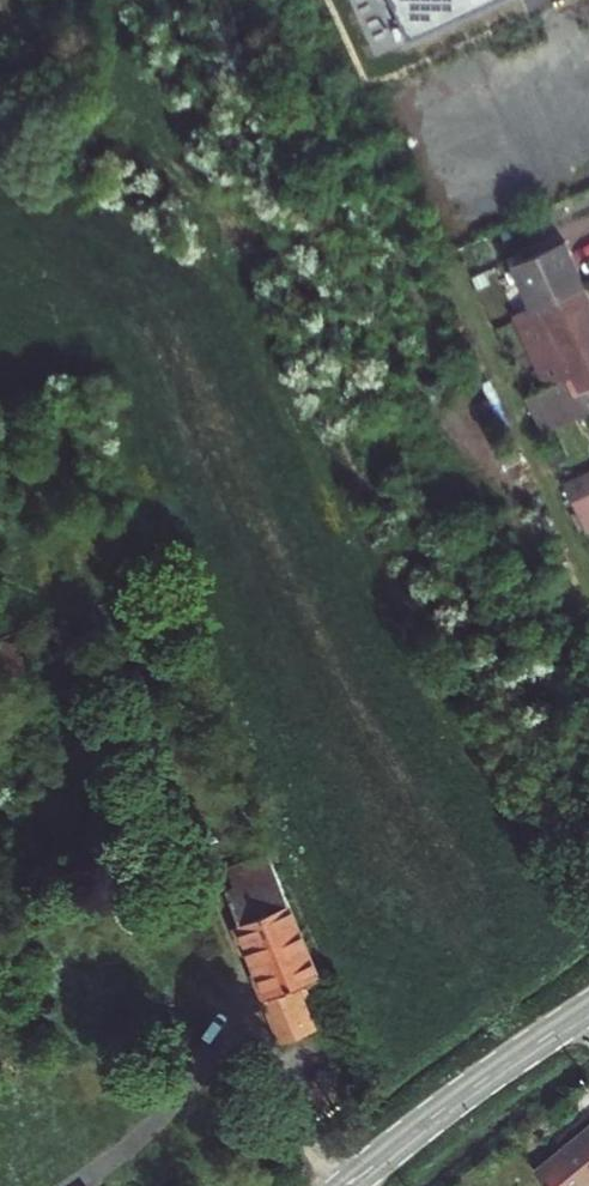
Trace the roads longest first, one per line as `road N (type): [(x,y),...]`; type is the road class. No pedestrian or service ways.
road 1 (tertiary): [(588,1008),(349,1185)]

